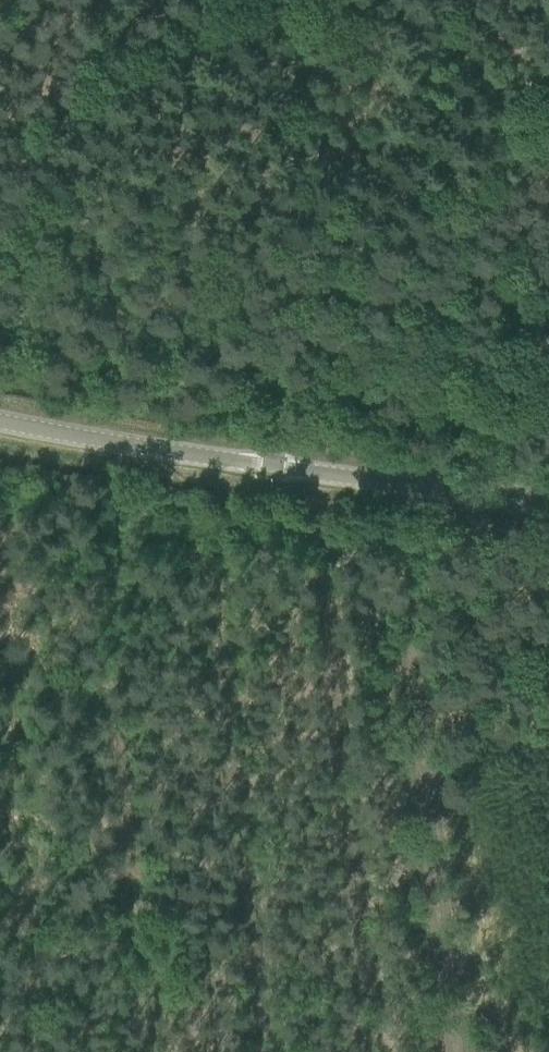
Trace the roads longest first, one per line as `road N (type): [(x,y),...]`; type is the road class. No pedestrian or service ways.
road 1 (track): [(390,485),(455,1051)]
road 2 (unclassified): [(548,506),(0,422)]

